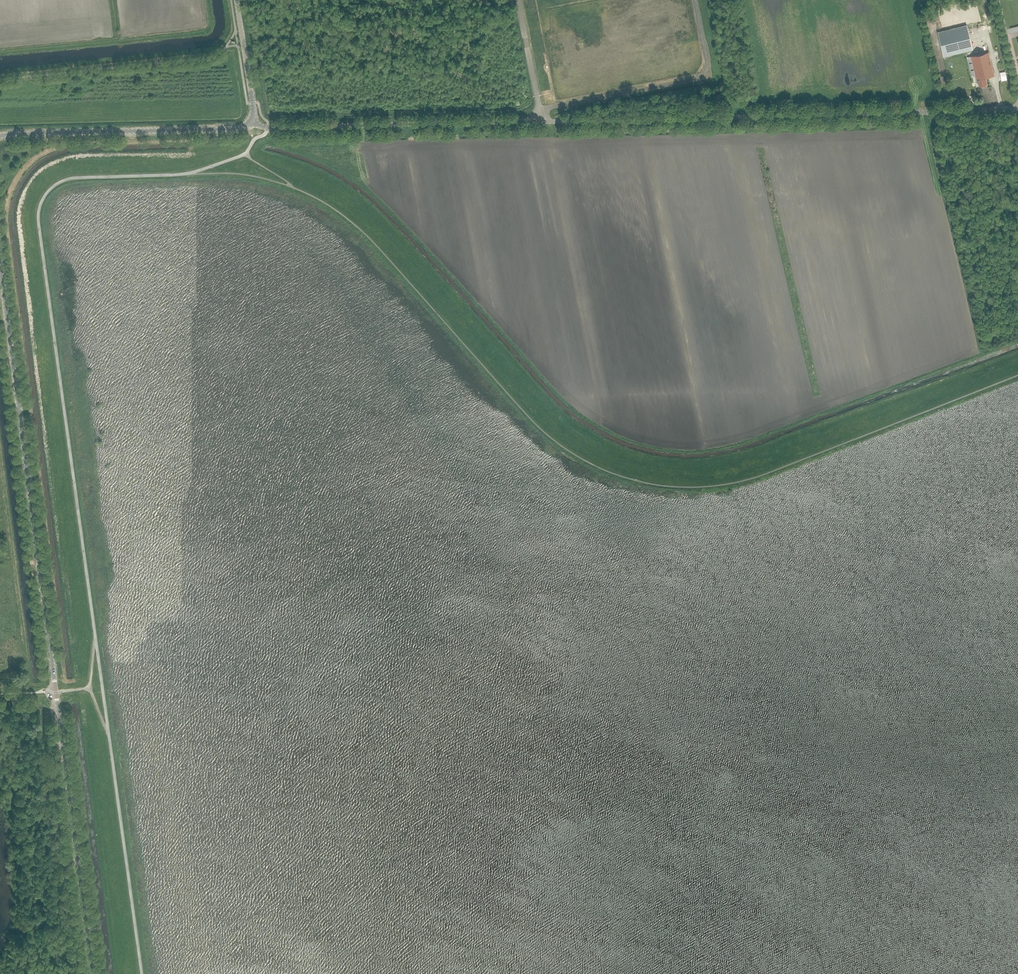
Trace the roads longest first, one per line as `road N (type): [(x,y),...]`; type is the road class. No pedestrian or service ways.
road 1 (unclassified): [(253,120),(267,128),(1017,110)]
road 2 (unclassified): [(93,973),(0,273)]
road 3 (unclassified): [(0,136),(234,129),(253,120)]
road 4 (unclassified): [(253,120),(236,0)]

